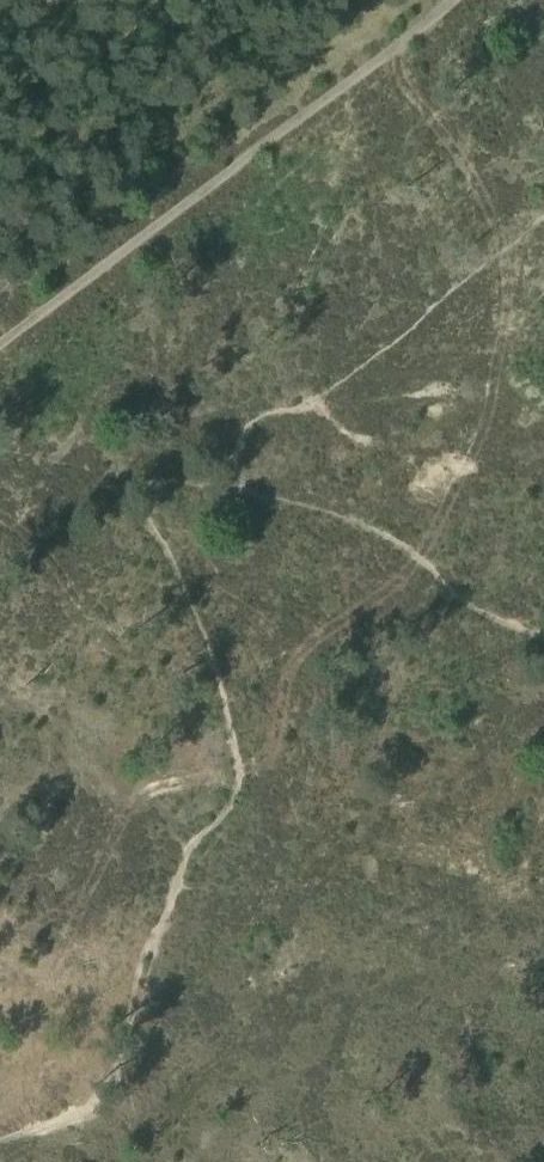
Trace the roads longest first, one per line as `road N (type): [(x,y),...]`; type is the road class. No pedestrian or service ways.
road 1 (track): [(0,343),(446,0)]

